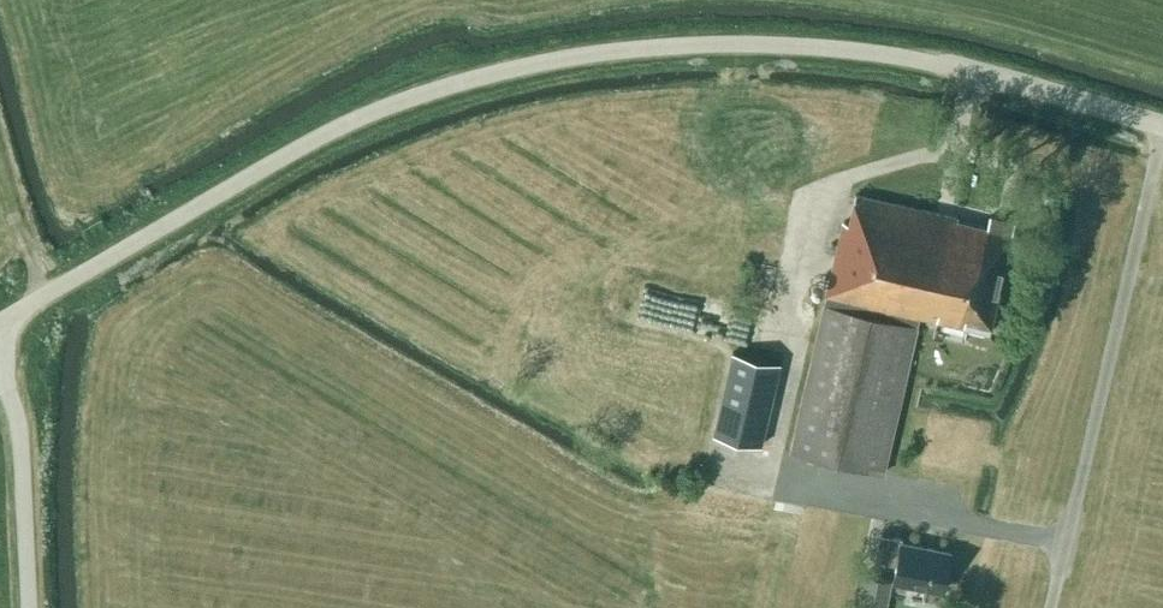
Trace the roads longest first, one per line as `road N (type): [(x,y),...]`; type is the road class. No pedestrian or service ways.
road 1 (tertiary): [(1162,128),(974,73),(834,49),(734,44),(552,62),(426,94),(309,142),(0,323)]
road 2 (track): [(1053,607),(1162,139)]
road 3 (unclassified): [(0,379),(17,416),(29,607)]
road 4 (track): [(50,293),(0,168)]

